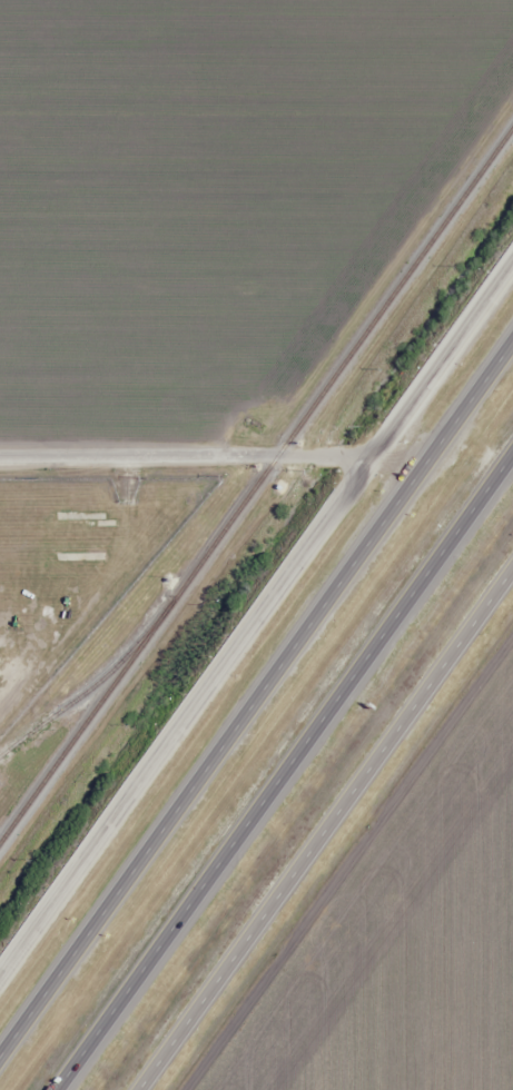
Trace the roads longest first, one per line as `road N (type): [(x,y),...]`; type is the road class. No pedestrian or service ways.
road 1 (tertiary): [(512,263),(0,979)]
road 2 (motorway): [(512,345),(0,1056)]
road 3 (motorway): [(55,1089),(512,452)]
road 4 (tertiary): [(138,1089),(512,567)]
road 5 (residential): [(372,460),(0,462)]

